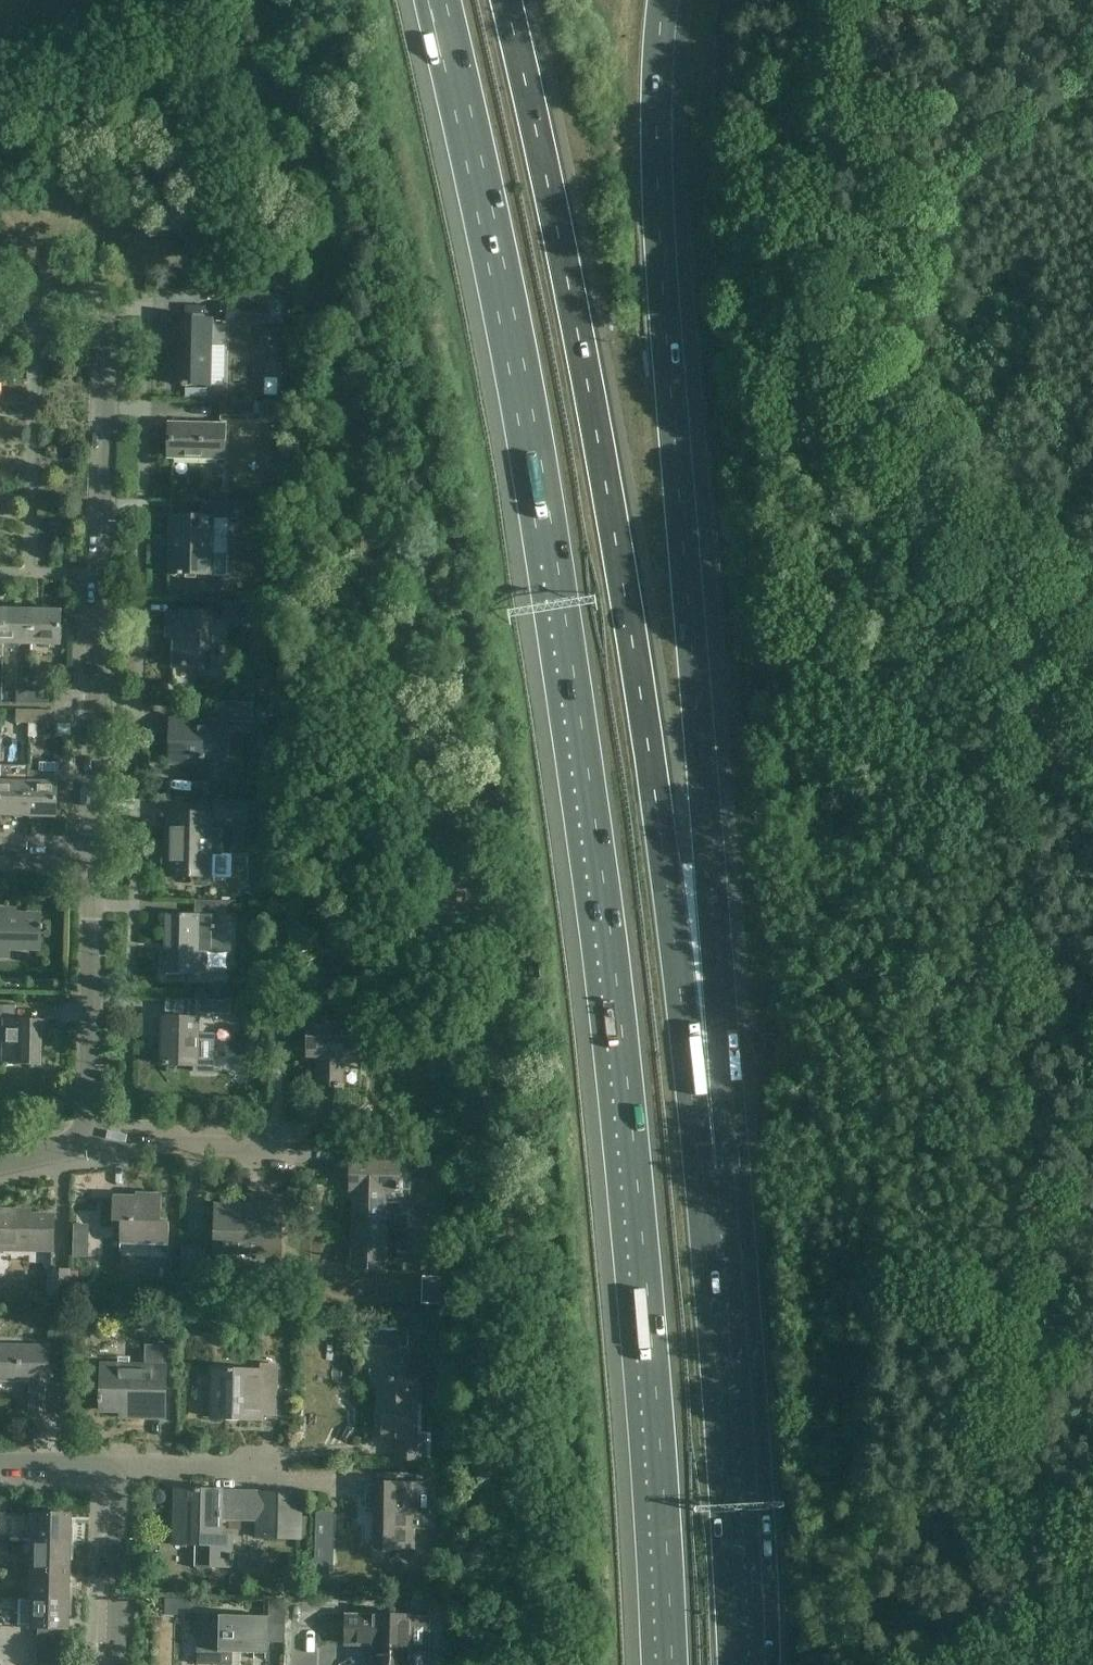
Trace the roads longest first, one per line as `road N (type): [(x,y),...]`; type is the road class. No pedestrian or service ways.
road 1 (motorway): [(438,0),(491,231),(551,564),(621,1088),(665,1664)]
road 2 (motorway): [(700,1172),(620,564),(555,209),(504,0)]
road 3 (motorway): [(700,1172),(718,962),(663,282),(657,91),(664,0)]
road 4 (residential): [(91,870),(105,362),(90,328),(66,313),(0,312)]
road 5 (motorway): [(734,1664),(700,1172)]
road 6 (residential): [(87,1151),(91,870)]
road 7 (residential): [(307,1159),(87,1151)]
road 8 (residential): [(116,1664),(119,1475)]
road 9 (residential): [(119,1475),(286,1477)]

